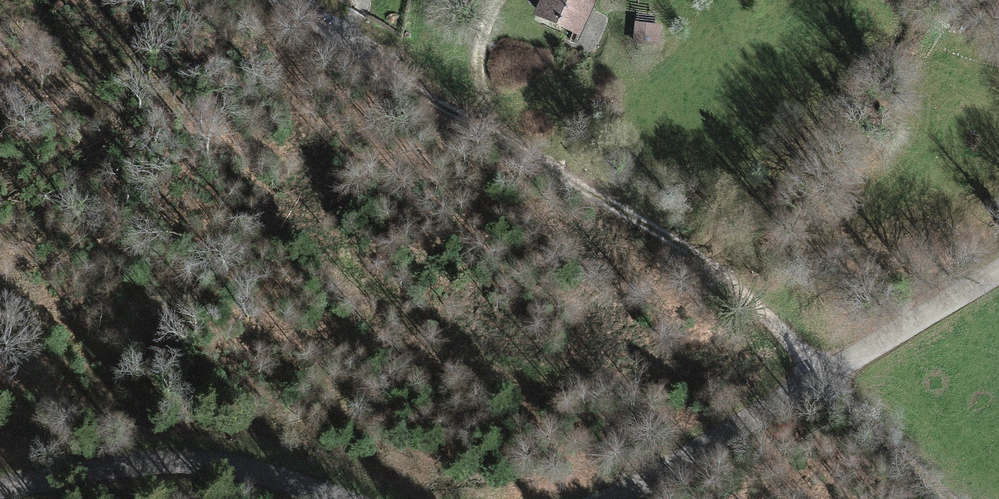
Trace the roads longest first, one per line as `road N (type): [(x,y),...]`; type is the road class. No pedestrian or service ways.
road 1 (track): [(825,375),(702,262),(276,0)]
road 2 (tertiary): [(998,273),(606,498)]
road 3 (tertiary): [(349,498),(199,458),(0,487)]

